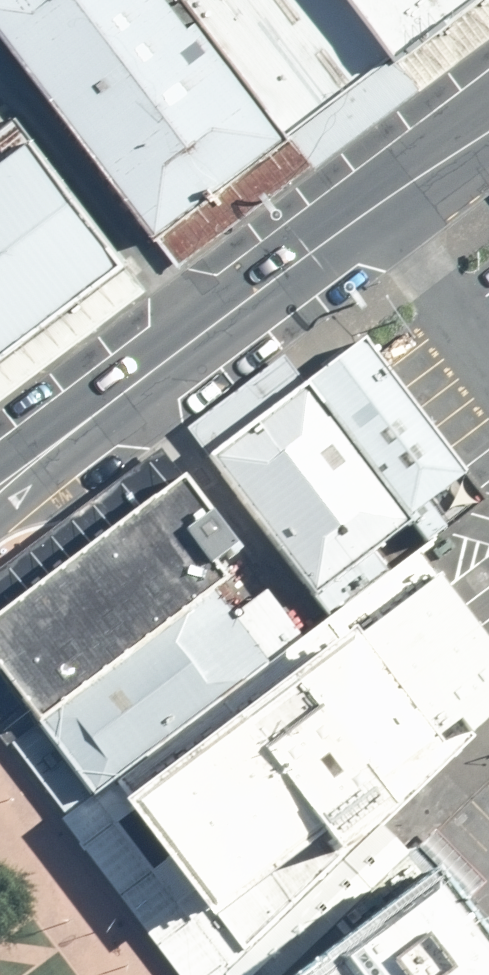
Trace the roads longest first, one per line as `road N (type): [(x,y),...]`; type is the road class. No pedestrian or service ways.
road 1 (tertiary): [(133,389),(488,127)]
road 2 (tertiary): [(0,489),(133,389)]

